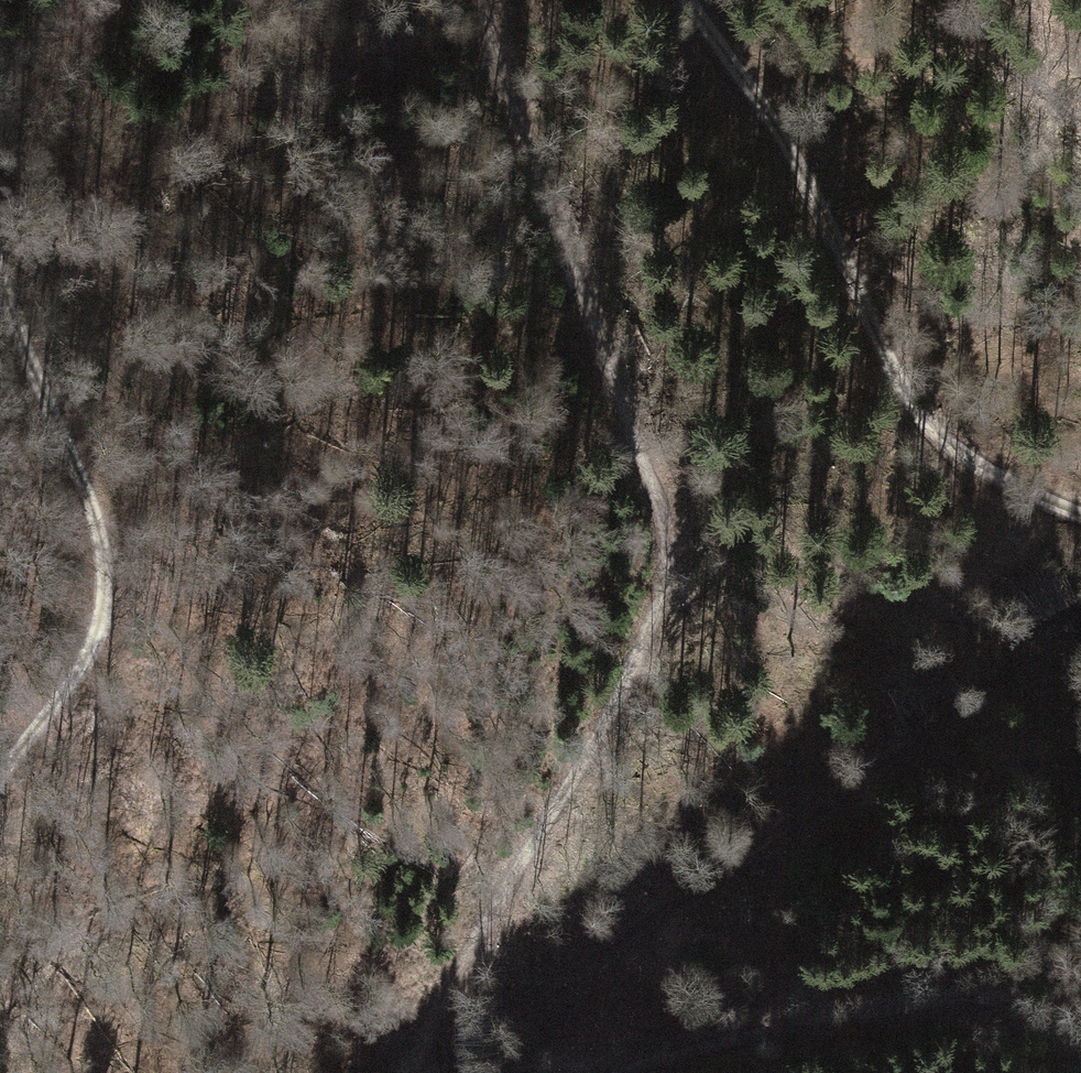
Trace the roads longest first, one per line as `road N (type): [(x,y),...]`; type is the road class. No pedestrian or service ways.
road 1 (track): [(431,1072),(447,994),(649,634),(675,563),(667,508),(503,68),(491,0)]
road 2 (track): [(1080,518),(987,474),(930,431),(894,377),(795,143),(683,0)]
road 3 (track): [(0,274),(13,330),(82,477),(111,568),(98,638),(0,774)]
road 4 (track): [(1080,1039),(979,1003),(906,1008),(626,1072)]

